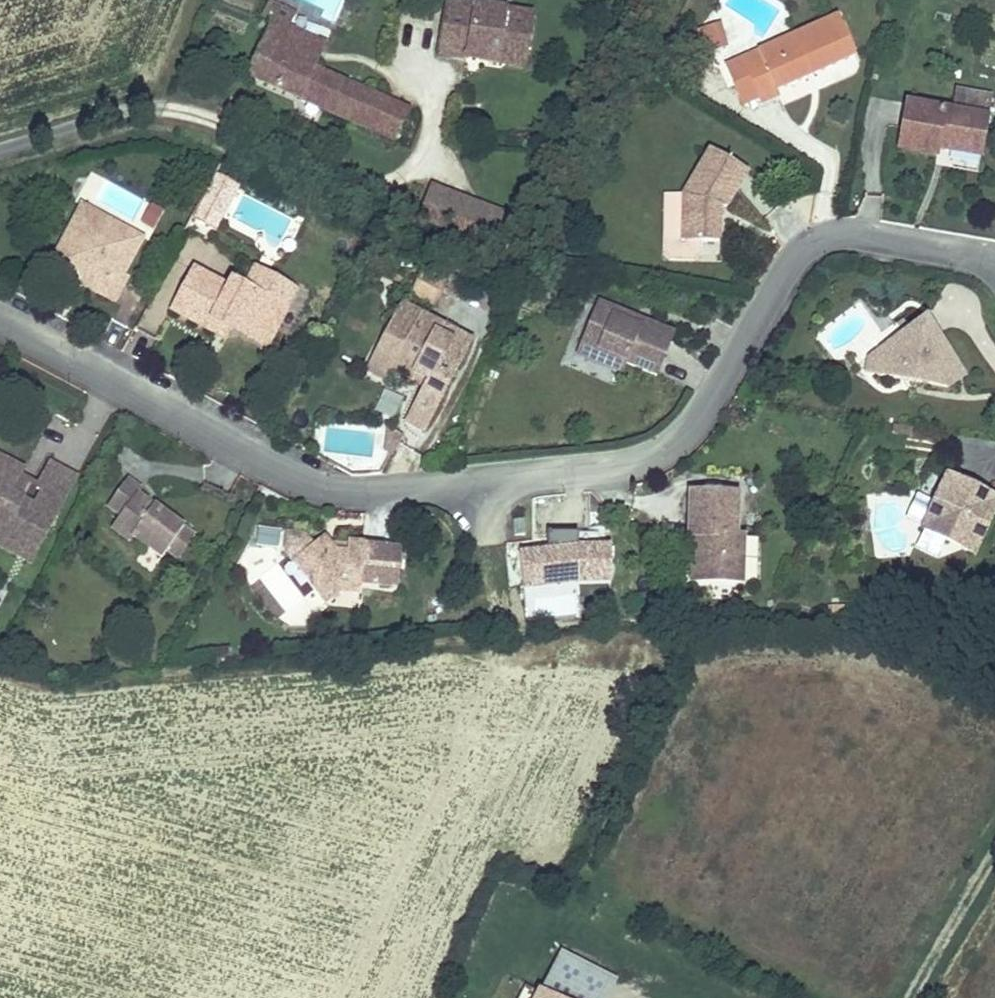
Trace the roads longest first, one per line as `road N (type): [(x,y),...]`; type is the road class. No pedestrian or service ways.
road 1 (residential): [(994,262),(828,236),(786,268),(703,414),(659,454),(625,467),(361,493),(291,477),(0,320)]

